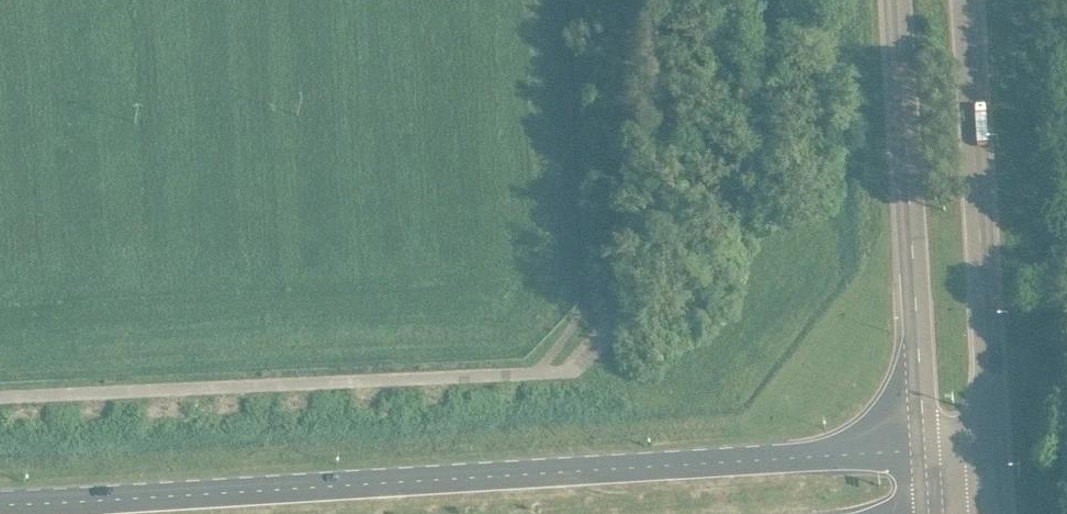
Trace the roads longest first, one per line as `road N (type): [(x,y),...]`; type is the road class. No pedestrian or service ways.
road 1 (secondary): [(756,467),(177,497),(0,497)]
road 2 (secondary): [(1001,401),(977,0)]
road 3 (secondary): [(905,0),(927,400)]
road 4 (secondary): [(927,400),(862,449),(795,454),(756,467)]
road 5 (secondary): [(1014,513),(1021,469),(1011,440),(980,419),(927,425)]
road 6 (secondary): [(896,461),(847,473),(756,467)]
road 7 (secondary): [(1040,513),(1042,454),(1001,401)]

